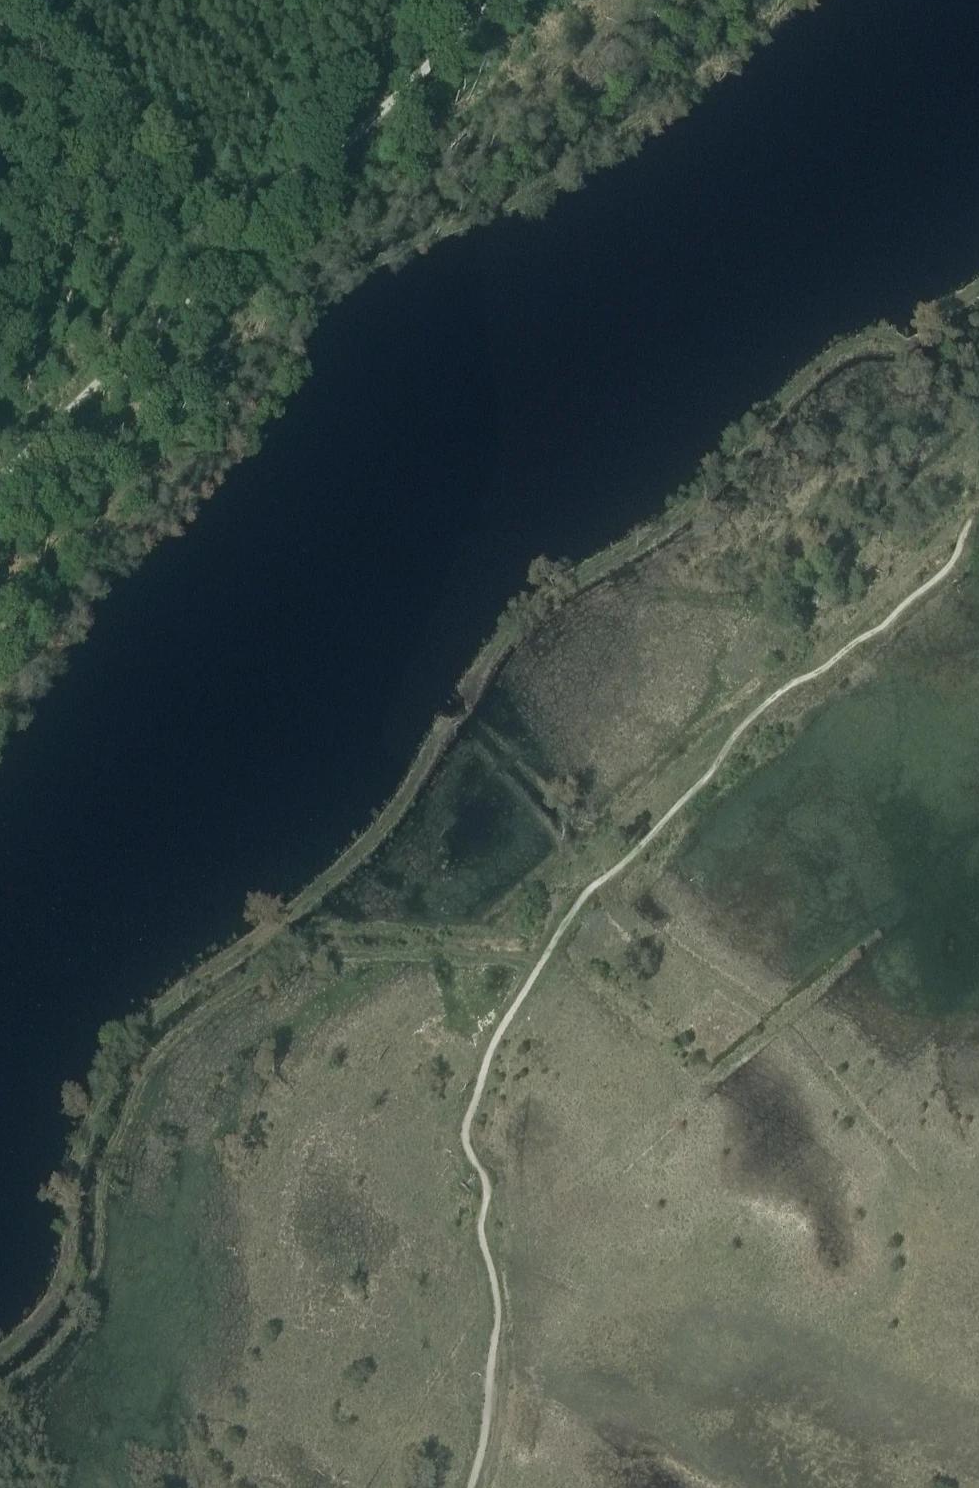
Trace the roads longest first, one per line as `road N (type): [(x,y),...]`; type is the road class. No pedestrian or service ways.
road 1 (track): [(0,478),(496,0)]
road 2 (track): [(251,238),(30,7)]

